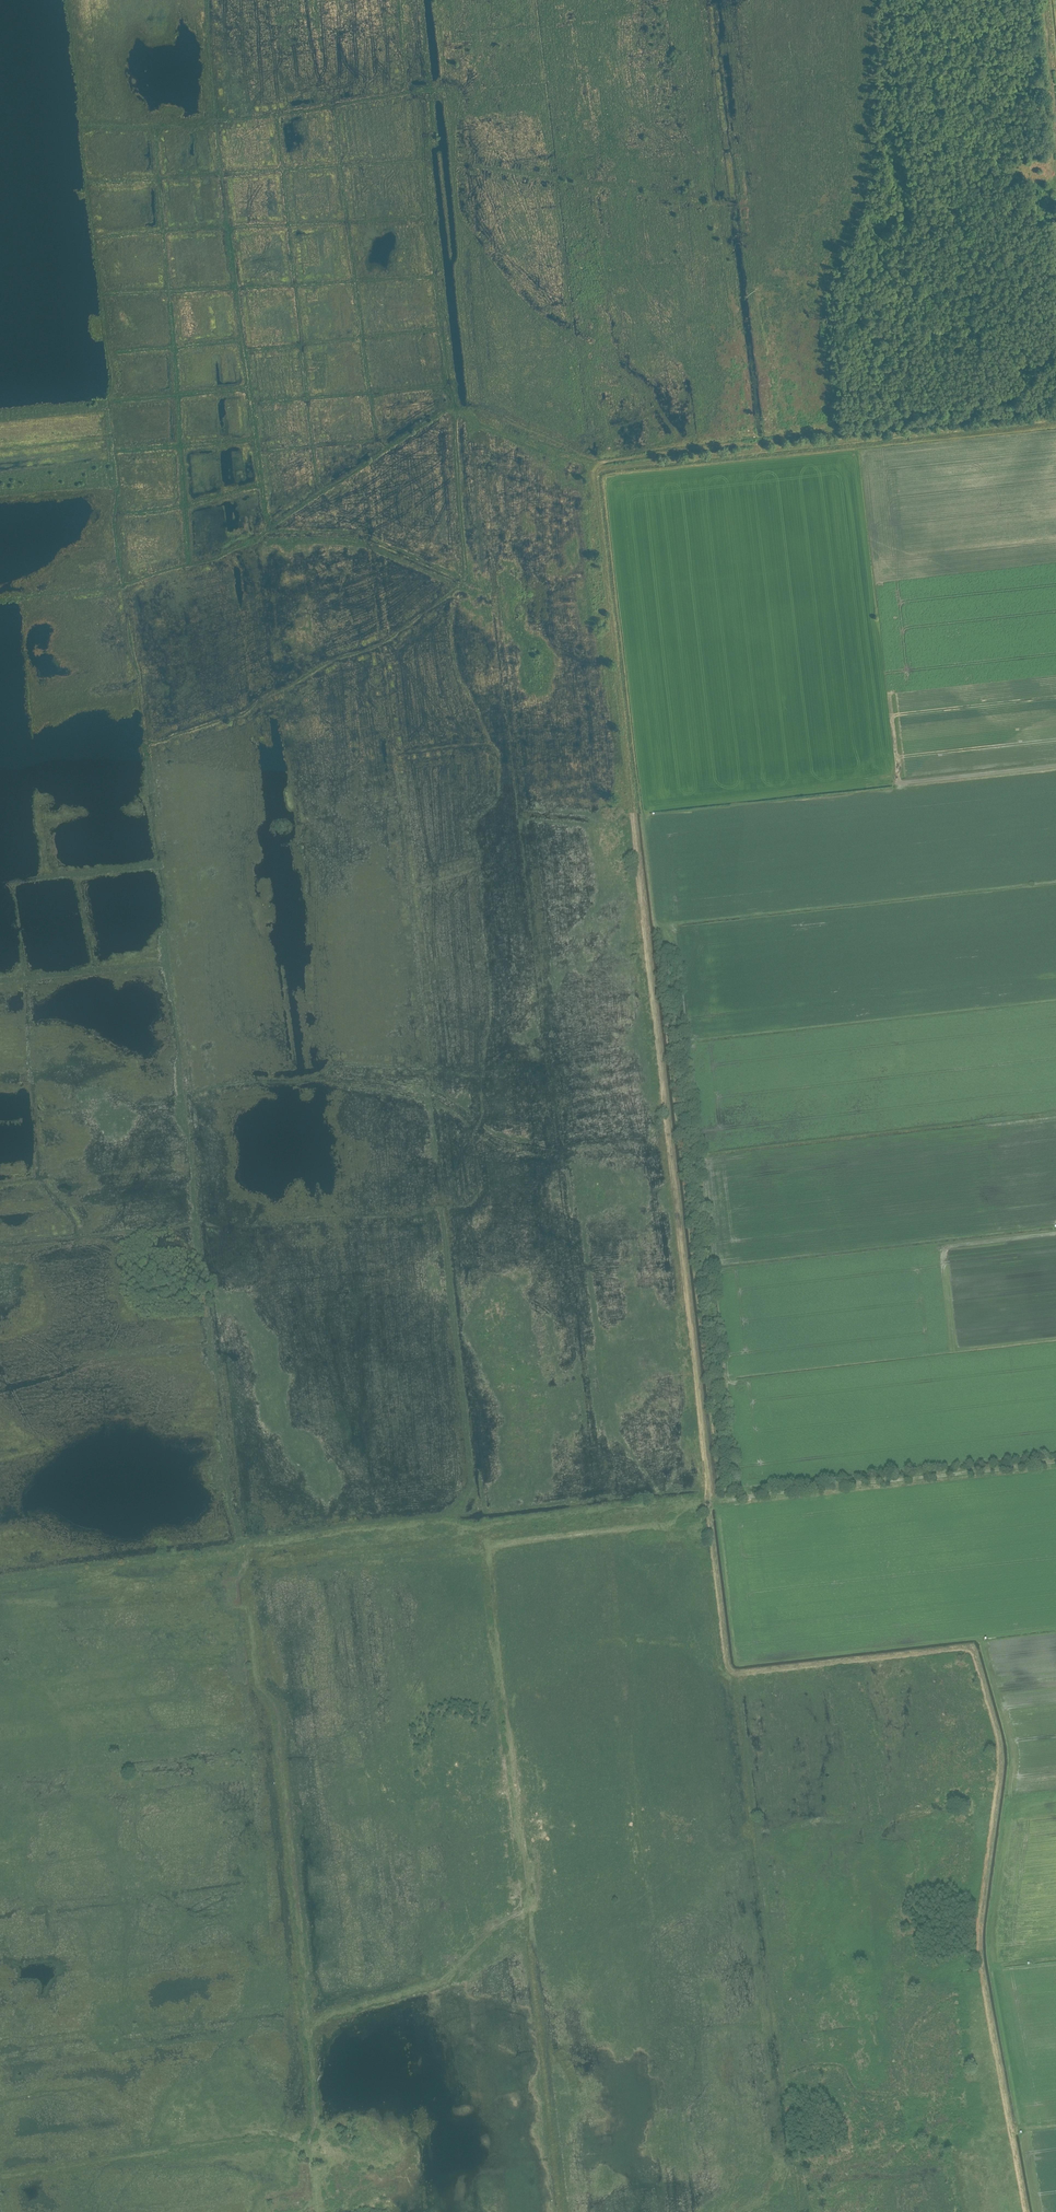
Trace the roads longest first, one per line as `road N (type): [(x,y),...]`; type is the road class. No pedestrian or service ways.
road 1 (track): [(1055,405),(819,429),(595,468),(709,1502)]
road 2 (track): [(1026,2211),(982,1968),(983,1885),(1003,1760),(974,1652),(731,1671),(724,1664),(709,1502)]
road 3 (track): [(1055,417),(595,472)]
road 4 (track): [(709,1502),(1055,1463)]

